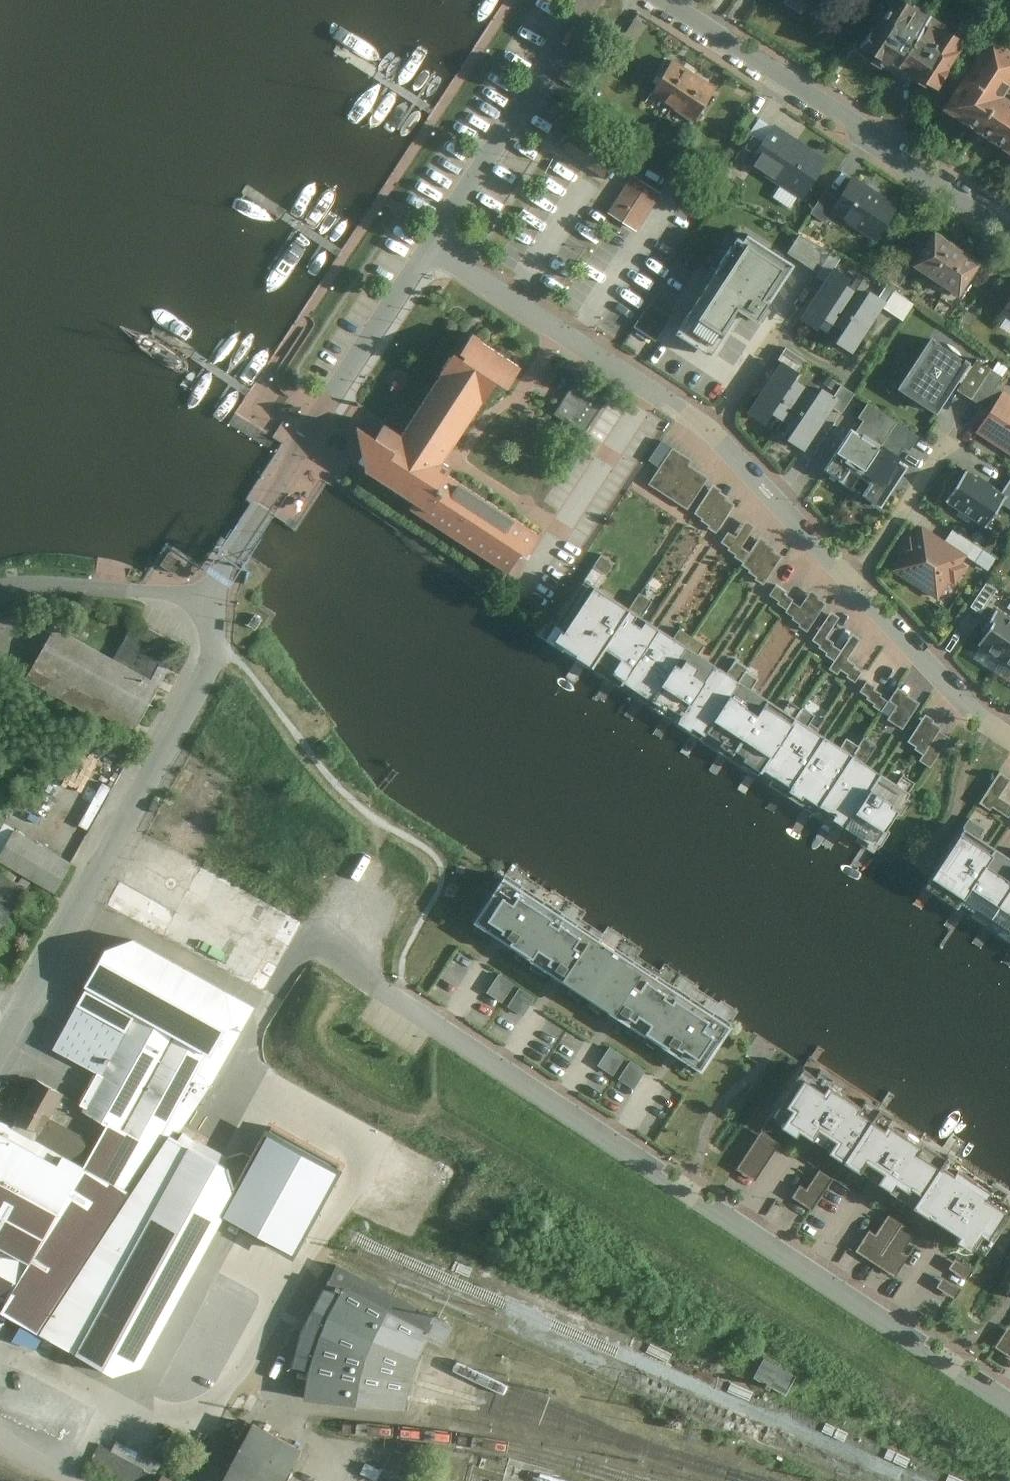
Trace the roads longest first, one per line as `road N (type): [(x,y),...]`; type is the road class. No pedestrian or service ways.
road 1 (residential): [(431,247),(654,388),(716,437),(1009,734)]
road 2 (residential): [(378,987),(1009,1402)]
road 3 (residential): [(0,1043),(209,670),(215,626),(202,605)]
road 4 (residential): [(202,605),(431,247)]
road 5 (residential): [(664,0),(1009,229)]
road 6 (residential): [(431,247),(590,0)]
road 7 (residential): [(202,605),(173,593),(0,592)]

